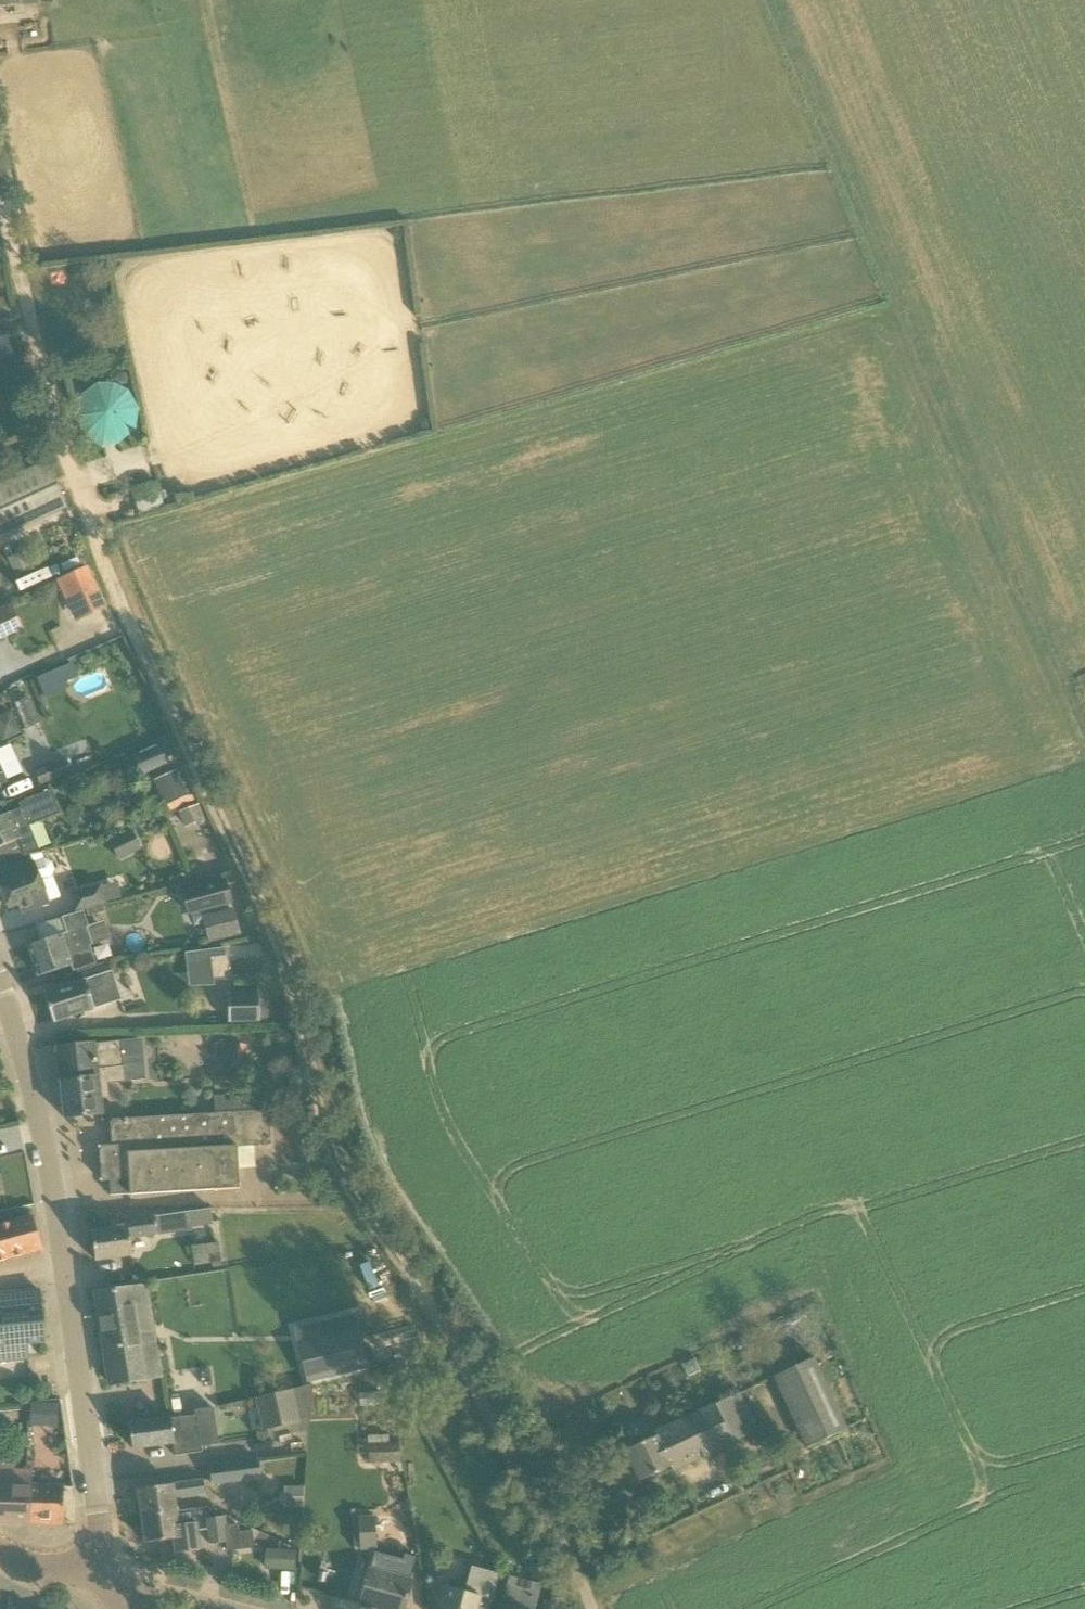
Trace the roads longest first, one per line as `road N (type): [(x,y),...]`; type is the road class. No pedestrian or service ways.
road 1 (track): [(553,1529),(436,1311),(333,1156),(296,990),(93,538),(0,209)]
road 2 (track): [(1084,729),(770,0)]
road 3 (residential): [(109,1575),(51,1177),(0,974)]
road 4 (residential): [(228,1608),(109,1575)]

